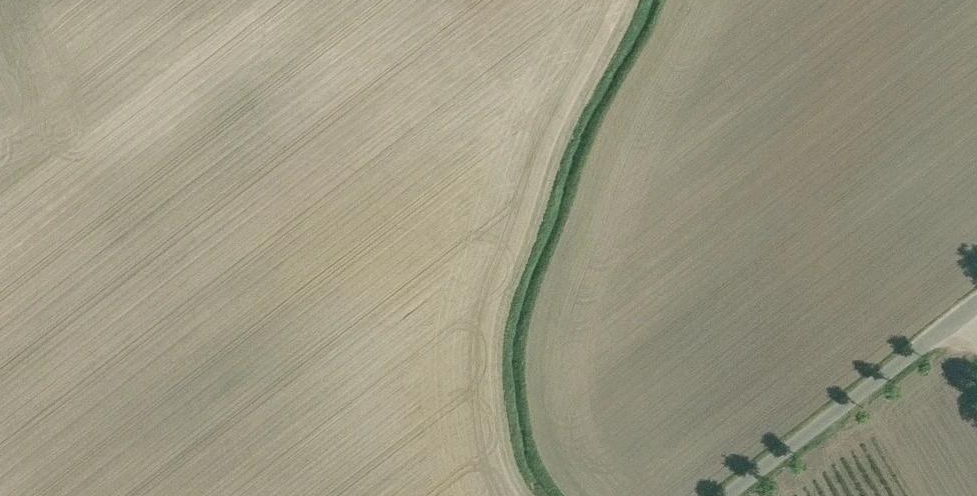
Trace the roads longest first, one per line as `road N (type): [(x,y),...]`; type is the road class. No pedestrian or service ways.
road 1 (unclassified): [(976,311),(735,495)]

